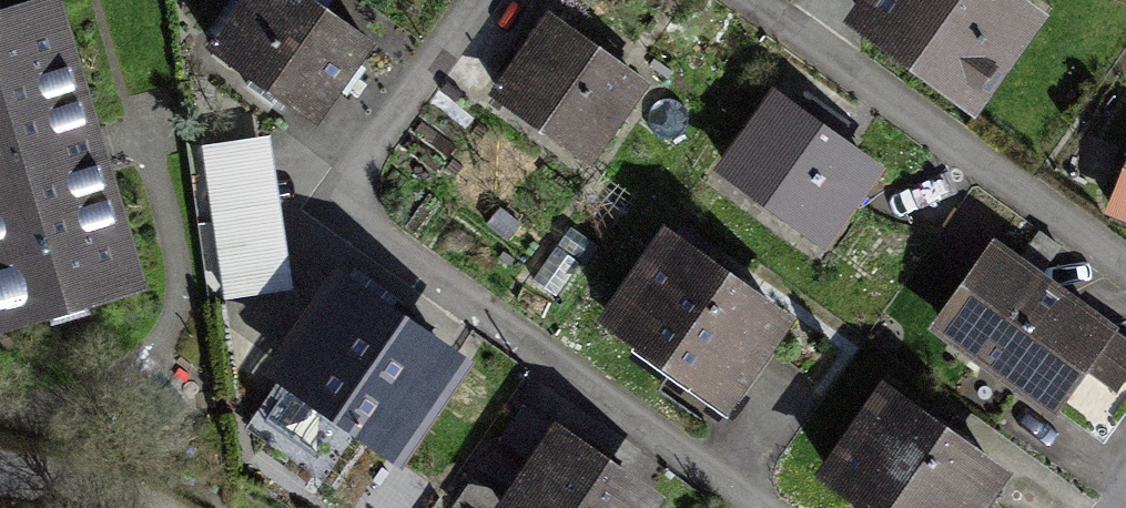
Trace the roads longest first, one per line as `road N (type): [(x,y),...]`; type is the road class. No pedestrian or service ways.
road 1 (residential): [(482,0),(361,166),(368,235),(774,507)]
road 2 (residential): [(1125,268),(750,0)]
road 3 (residential): [(0,469),(55,476),(156,507)]

